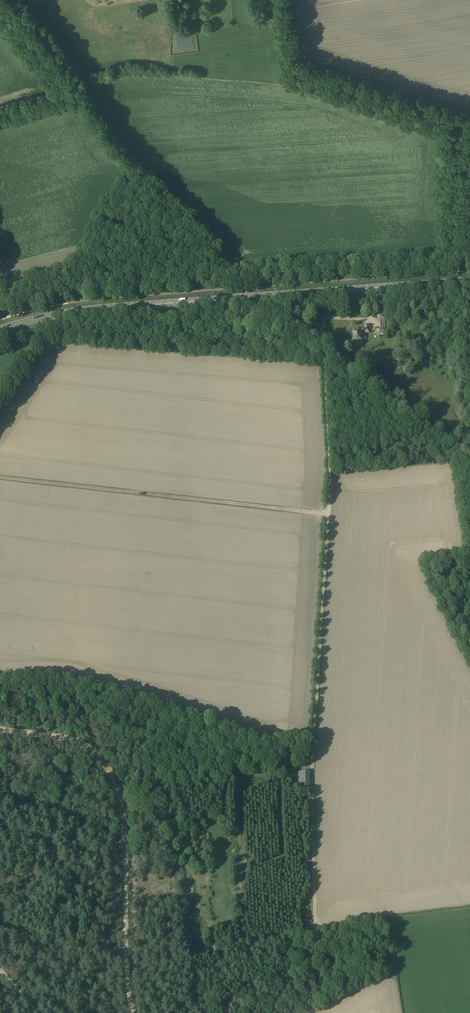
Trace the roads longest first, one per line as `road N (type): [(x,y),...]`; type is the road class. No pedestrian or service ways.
road 1 (track): [(392,972),(383,919),(314,924),(314,726),(328,513)]
road 2 (unclassified): [(255,297),(114,148),(90,99),(14,0)]
road 3 (track): [(0,475),(328,513)]
road 4 (track): [(255,297),(315,352),(469,464)]
road 5 (primary): [(0,330),(86,310),(255,297)]
road 6 (primary): [(255,297),(469,282)]
road 7 (track): [(328,513),(325,359)]

